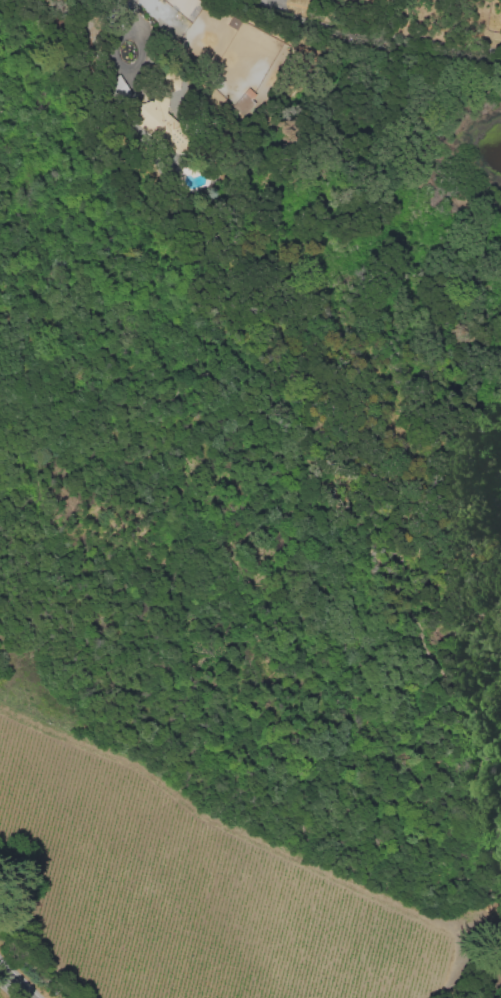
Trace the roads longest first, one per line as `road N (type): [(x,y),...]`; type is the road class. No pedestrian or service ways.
road 1 (residential): [(500,47),(343,23),(292,0)]

